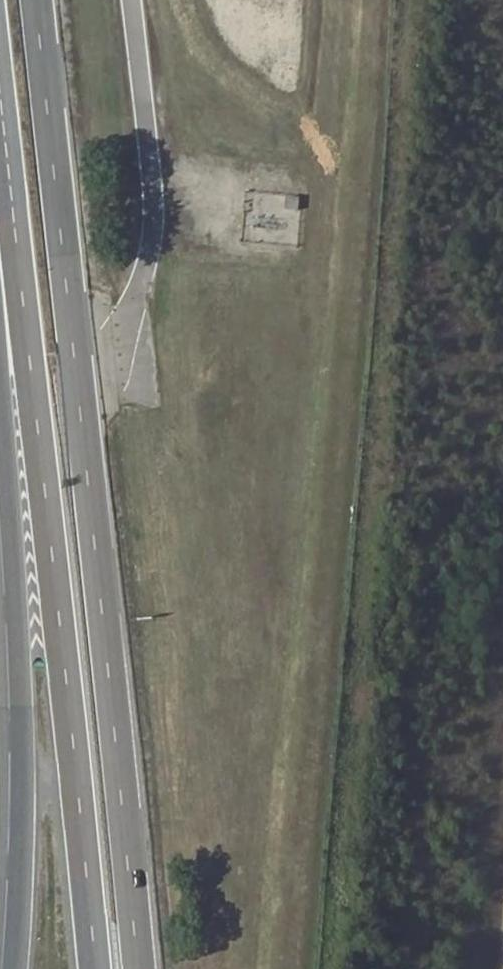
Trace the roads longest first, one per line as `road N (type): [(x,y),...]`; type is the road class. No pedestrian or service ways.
road 1 (trunk): [(138,968),(36,0)]
road 2 (motorway): [(10,186),(96,968)]
road 3 (trunk): [(10,186),(22,716),(14,968)]

